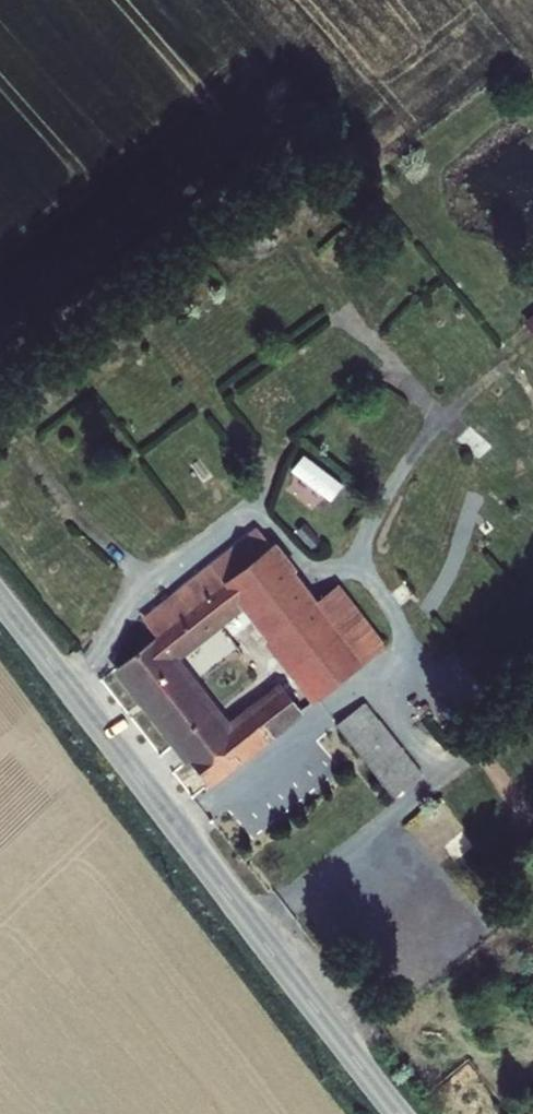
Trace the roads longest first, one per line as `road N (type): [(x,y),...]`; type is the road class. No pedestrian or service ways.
road 1 (unclassified): [(0,604),(399,1113)]

